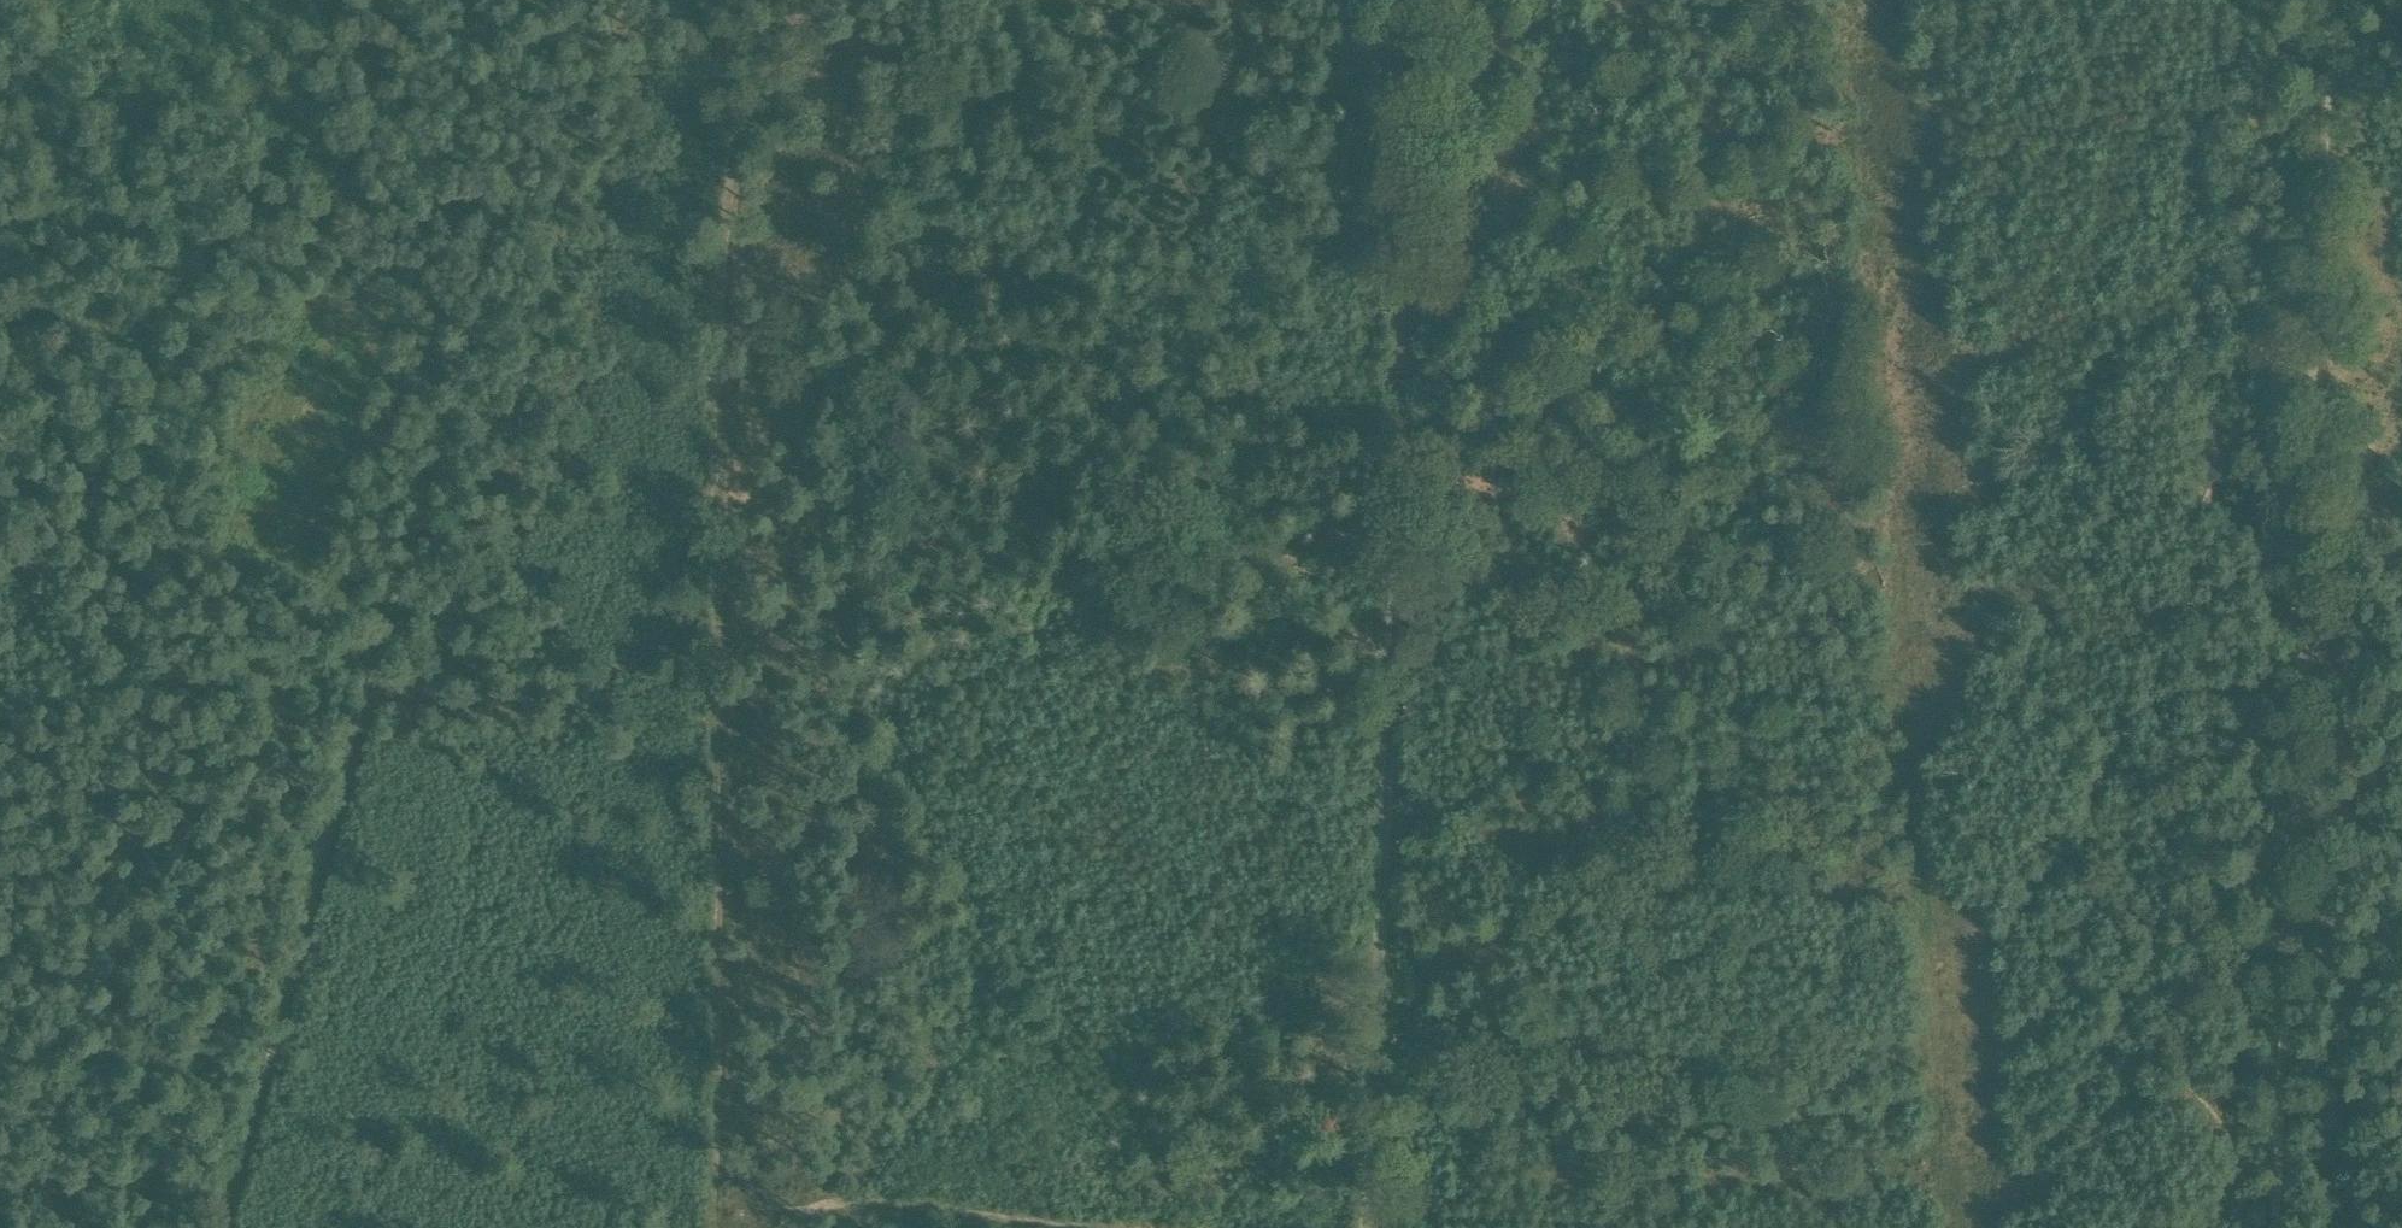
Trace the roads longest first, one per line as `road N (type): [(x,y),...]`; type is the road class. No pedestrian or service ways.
road 1 (track): [(210,1227),(558,0)]
road 2 (track): [(2323,0),(2263,1227)]
road 3 (unclassified): [(1436,0),(1377,1227)]
road 4 (track): [(725,1227),(733,0)]
road 5 (track): [(726,1204),(1018,1227)]

